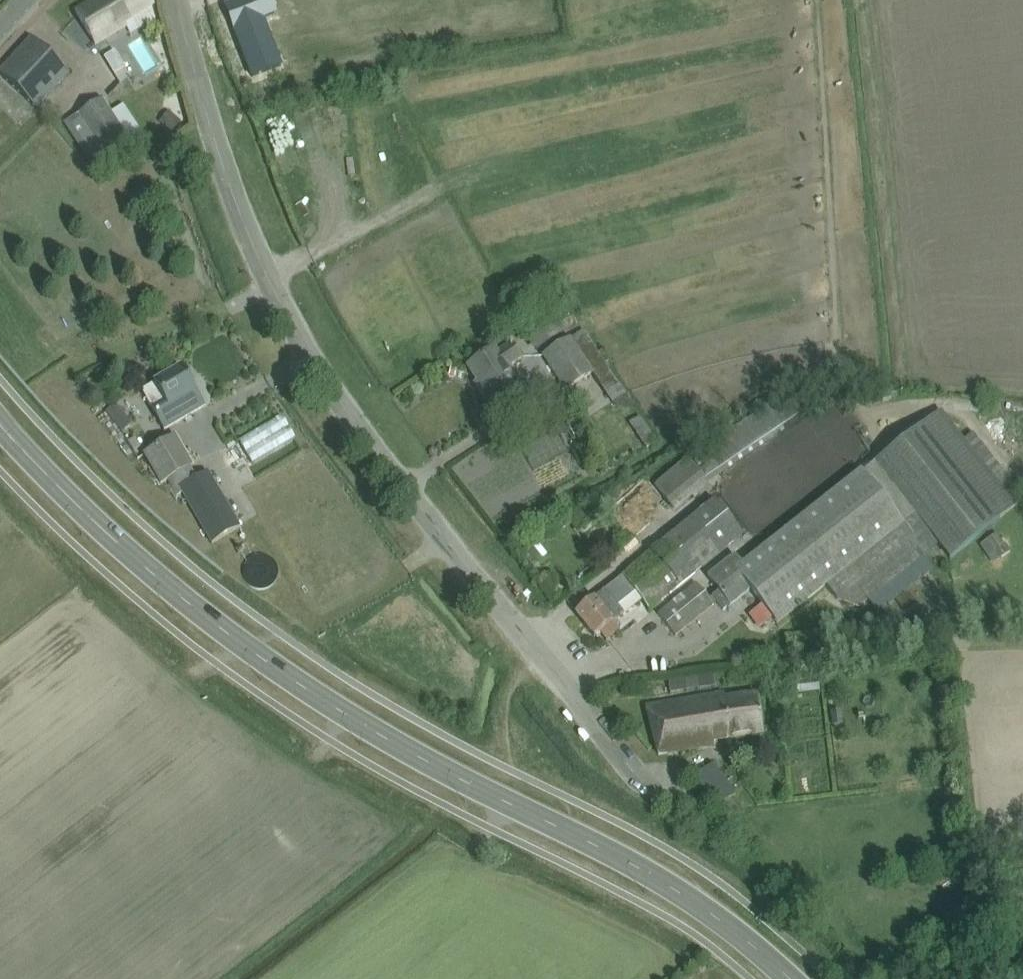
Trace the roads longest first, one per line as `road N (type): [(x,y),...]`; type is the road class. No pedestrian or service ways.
road 1 (secondary): [(789,978),(623,858),(451,776),(319,699),(169,589),(0,423)]
road 2 (unclassified): [(656,796),(309,347),(216,146),(179,0)]

